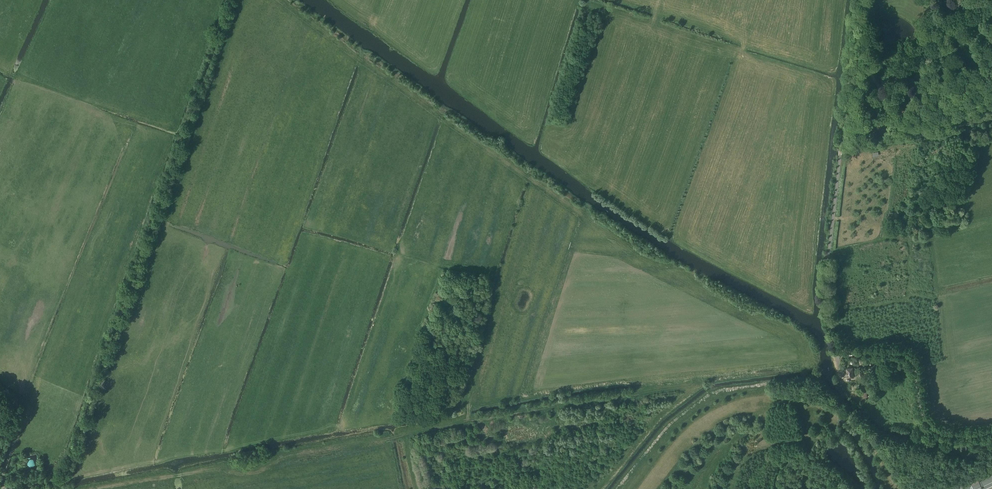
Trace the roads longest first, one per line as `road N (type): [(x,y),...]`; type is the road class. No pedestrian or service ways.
road 1 (track): [(12,488),(64,480),(232,0)]
road 2 (track): [(991,95),(922,124),(894,117),(863,51),(870,0)]

